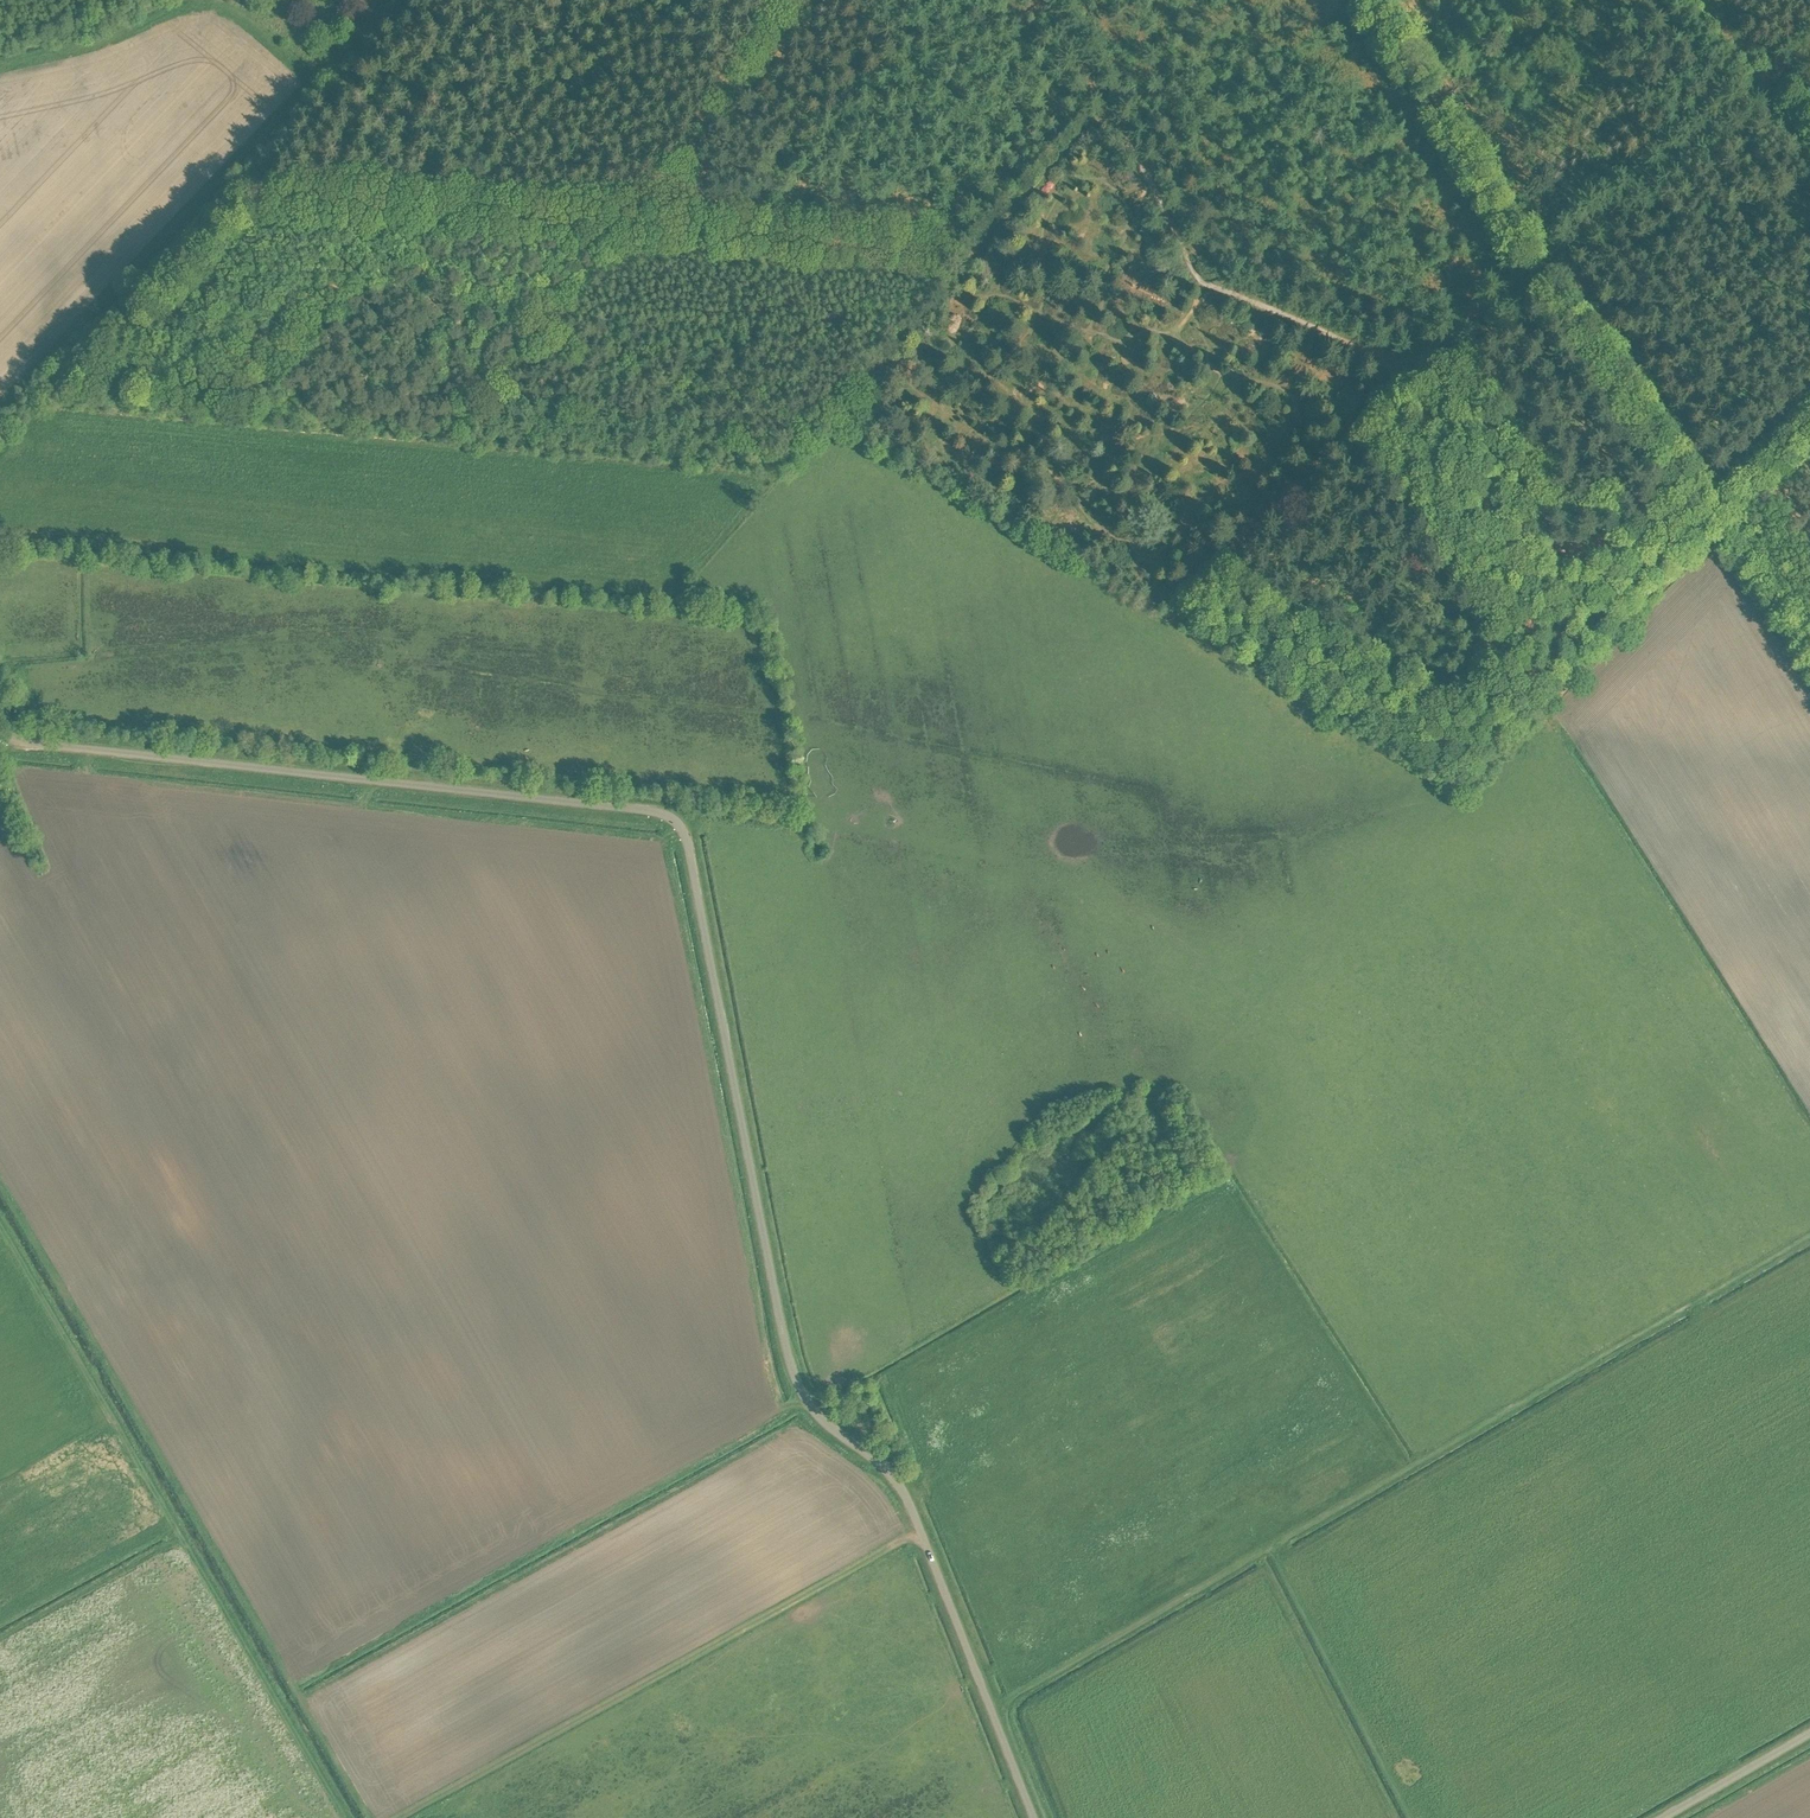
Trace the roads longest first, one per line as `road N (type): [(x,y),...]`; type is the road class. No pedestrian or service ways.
road 1 (unclassified): [(1033,1817),(908,1502),(881,1466),(809,1406),(789,1363),(679,827),(643,811),(25,744),(0,727)]
road 2 (track): [(991,1710),(1809,1235)]
road 3 (track): [(237,191),(643,226),(961,268),(1104,106)]
road 4 (track): [(0,1193),(365,1817)]
road 5 (track): [(1045,0),(1202,284),(1412,363),(1531,275)]
road 6 (track): [(402,1817),(920,1532)]
road 7 (track): [(1531,275),(1594,377),(1708,515),(1724,517),(1809,421)]
road 8 (track): [(785,0),(643,226)]
road 9 (unclassified): [(1809,1733),(1661,1817)]

